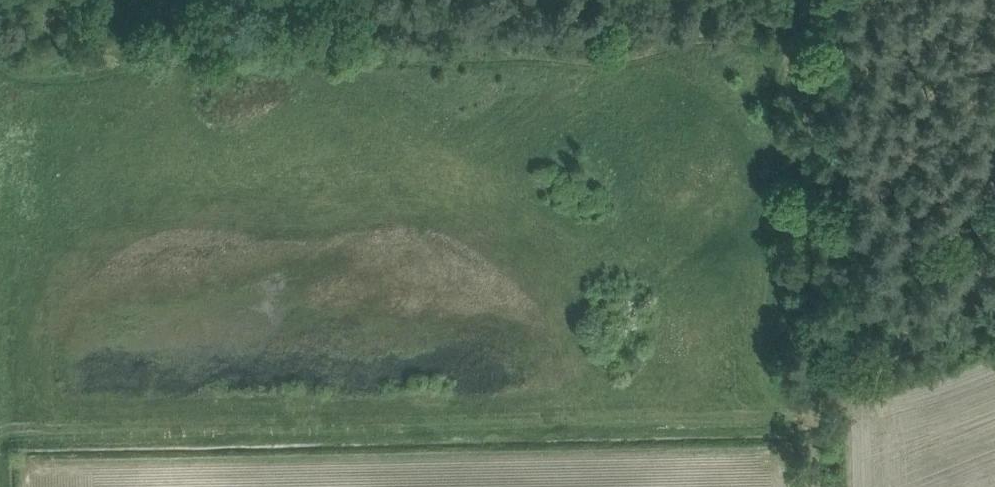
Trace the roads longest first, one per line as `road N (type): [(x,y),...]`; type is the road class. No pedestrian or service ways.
road 1 (track): [(822,377),(812,0)]

